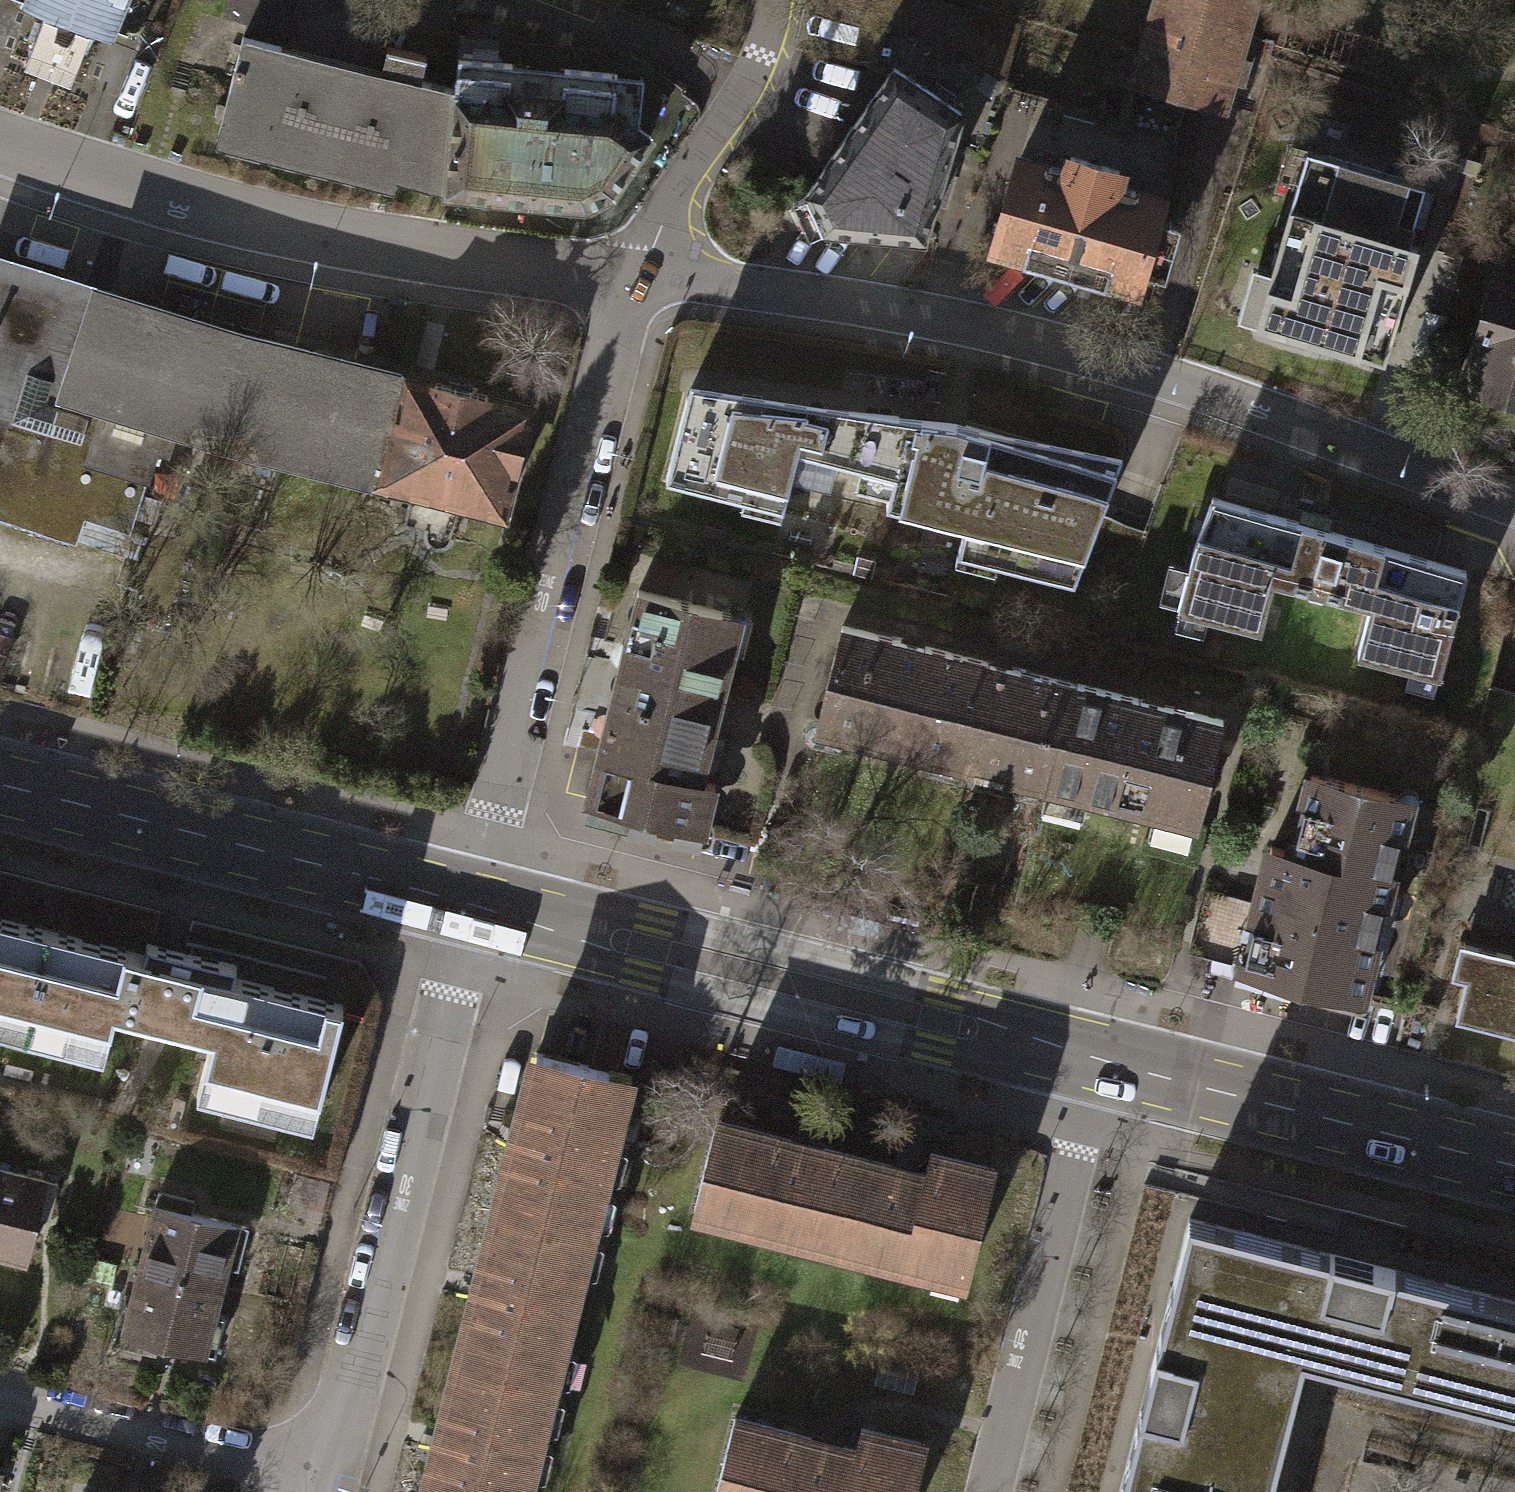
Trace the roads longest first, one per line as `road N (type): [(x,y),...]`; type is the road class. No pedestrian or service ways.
road 1 (residential): [(636,272),(903,318),(1077,361),(1514,515)]
road 2 (residential): [(636,272),(472,904)]
road 3 (residential): [(0,142),(276,219),(636,272)]
road 4 (tertiary): [(1092,1061),(472,904)]
road 5 (residential): [(472,904),(360,1339),(312,1473)]
road 6 (tertiary): [(472,904),(0,785)]
road 7 (residential): [(1092,1061),(981,1491)]
road 8 (tertiary): [(1514,1168),(1092,1061)]
road 9 (residential): [(312,1473),(0,1395)]
road 10 (residential): [(778,0),(760,57),(636,272)]

